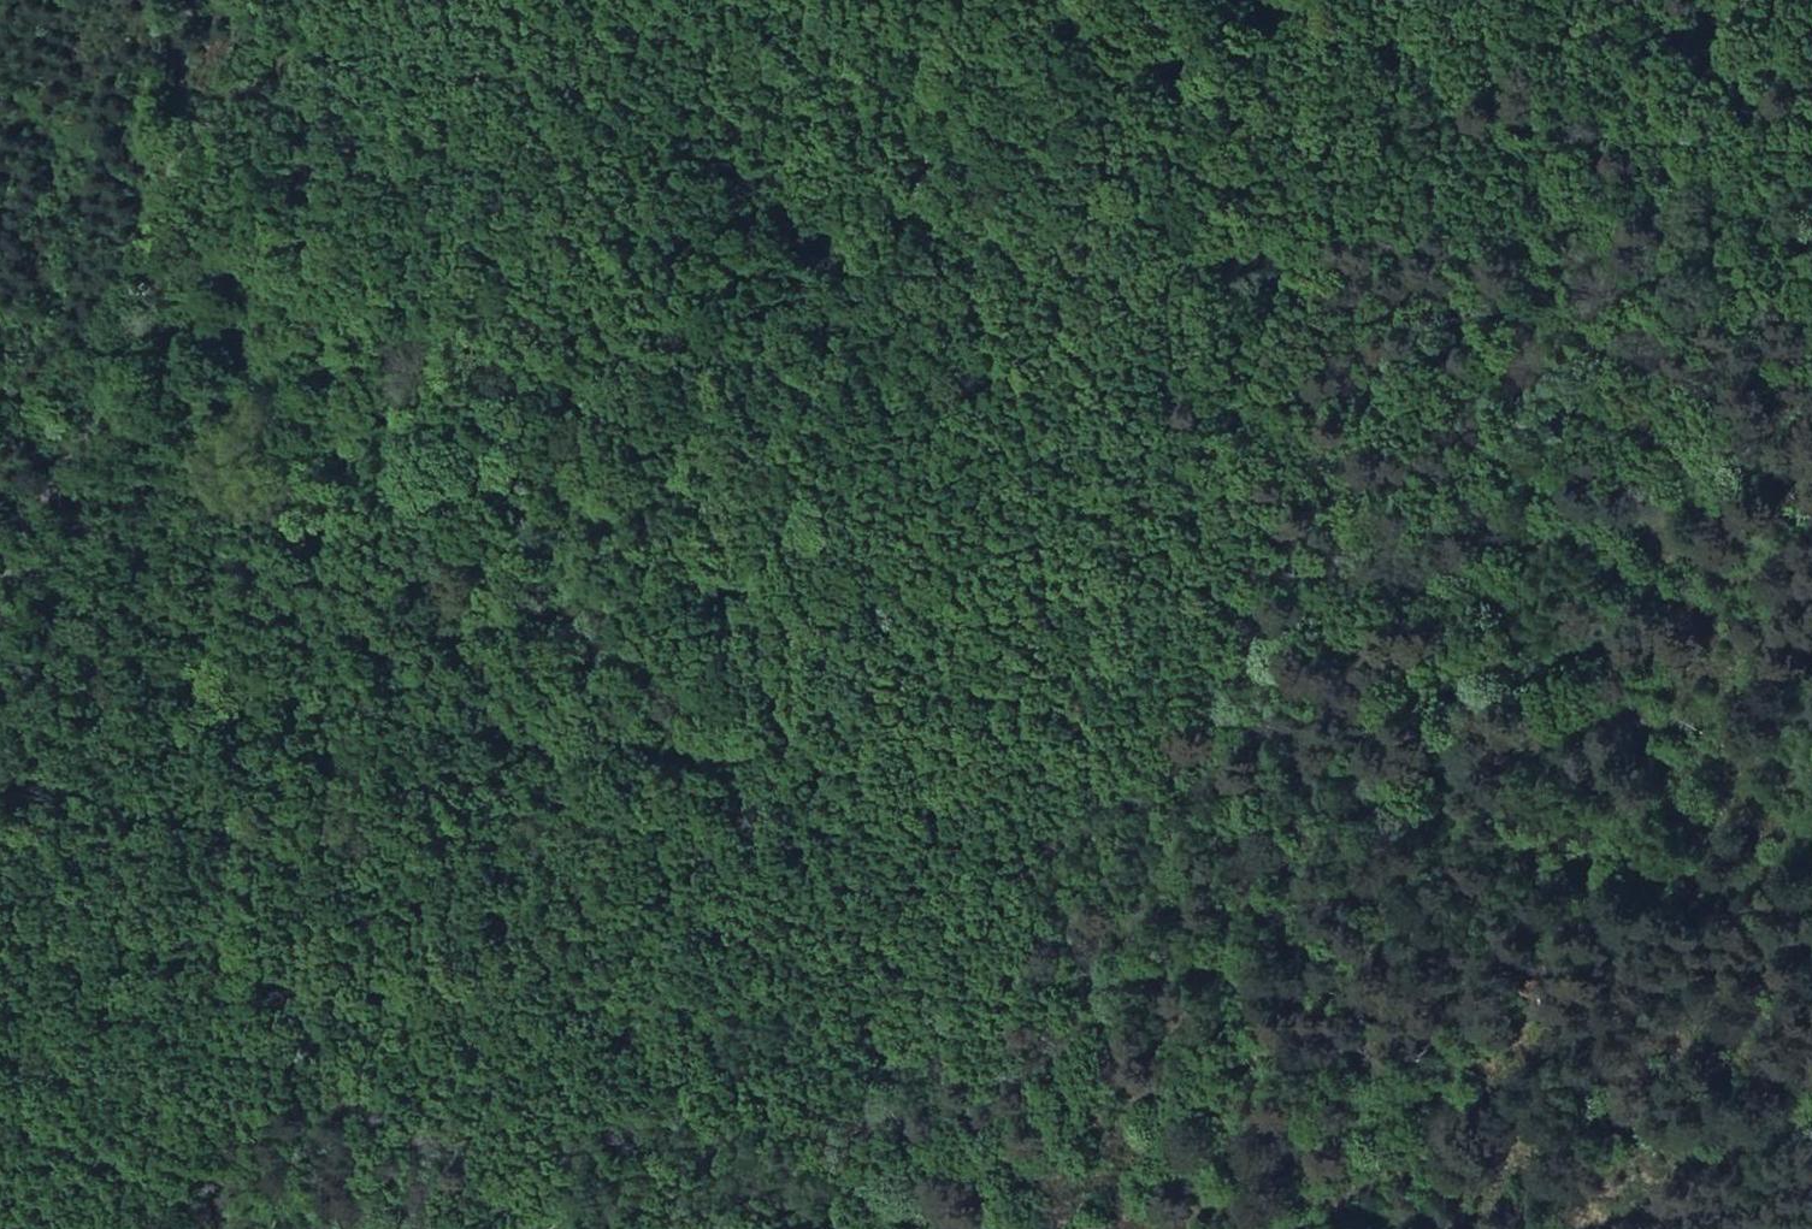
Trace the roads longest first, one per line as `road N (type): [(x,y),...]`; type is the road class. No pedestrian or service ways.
road 1 (track): [(0,596),(51,486),(129,370),(156,271),(178,129),(182,0)]

